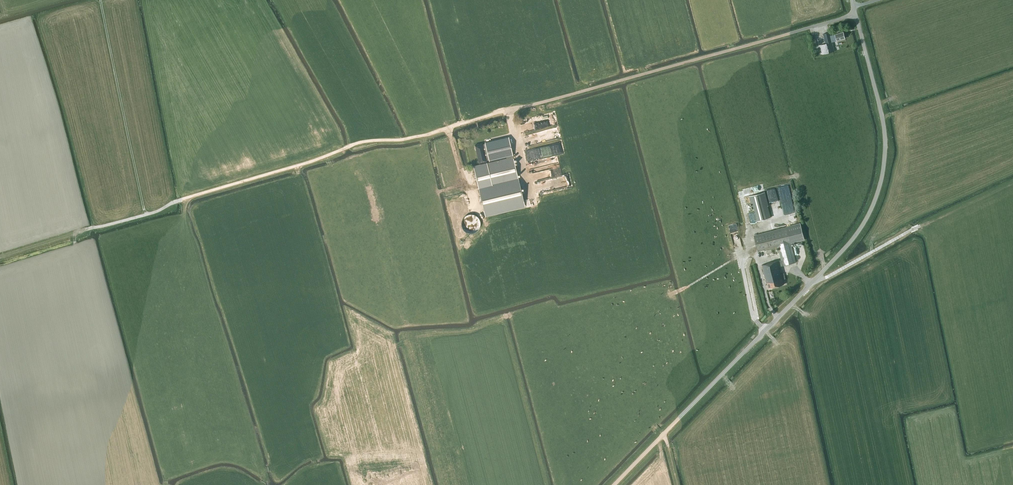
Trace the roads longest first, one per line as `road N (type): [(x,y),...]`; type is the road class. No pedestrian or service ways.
road 1 (unclassified): [(91,228),(369,142),(429,135),(855,16)]
road 2 (unclassified): [(616,484),(863,225),(886,148),(855,16)]
road 3 (track): [(101,0),(145,215)]

